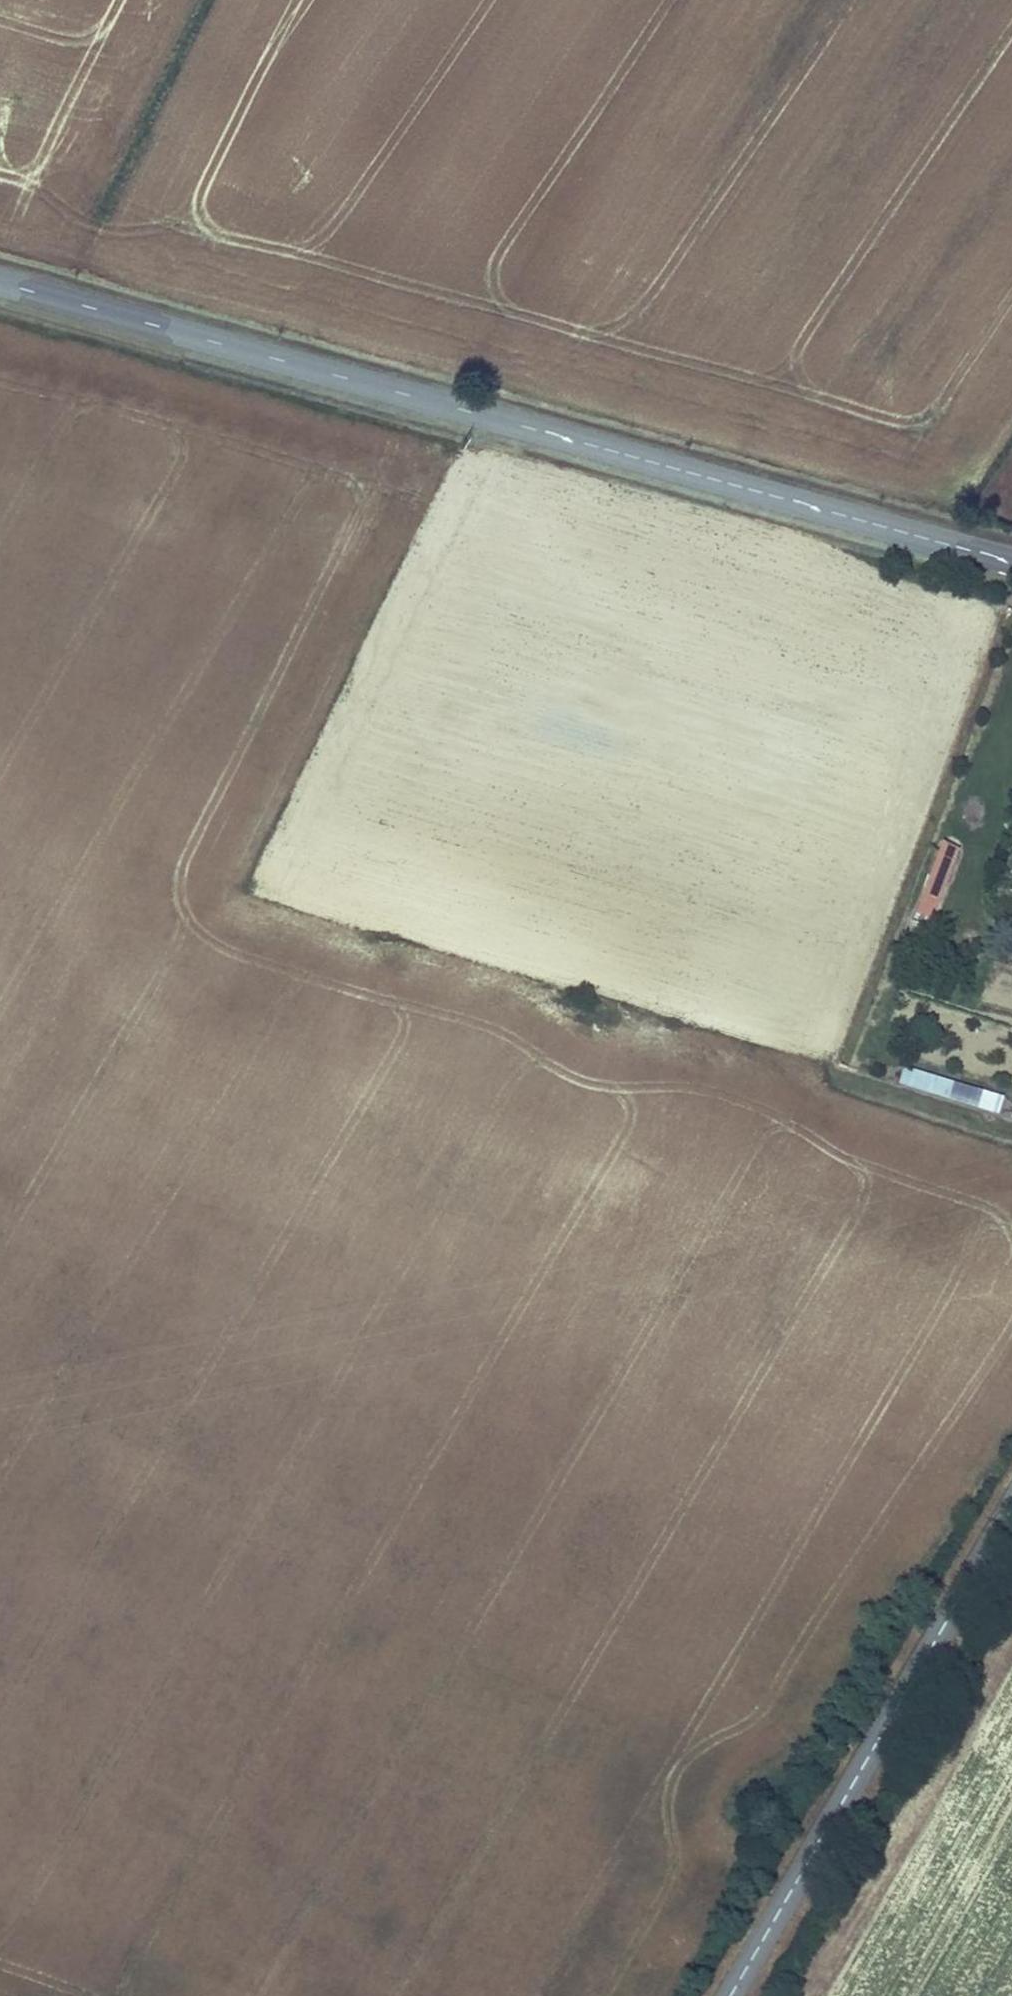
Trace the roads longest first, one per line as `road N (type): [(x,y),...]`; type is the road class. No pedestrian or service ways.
road 1 (tertiary): [(0,281),(1011,562)]
road 2 (tertiary): [(730,1995),(1011,1506)]

